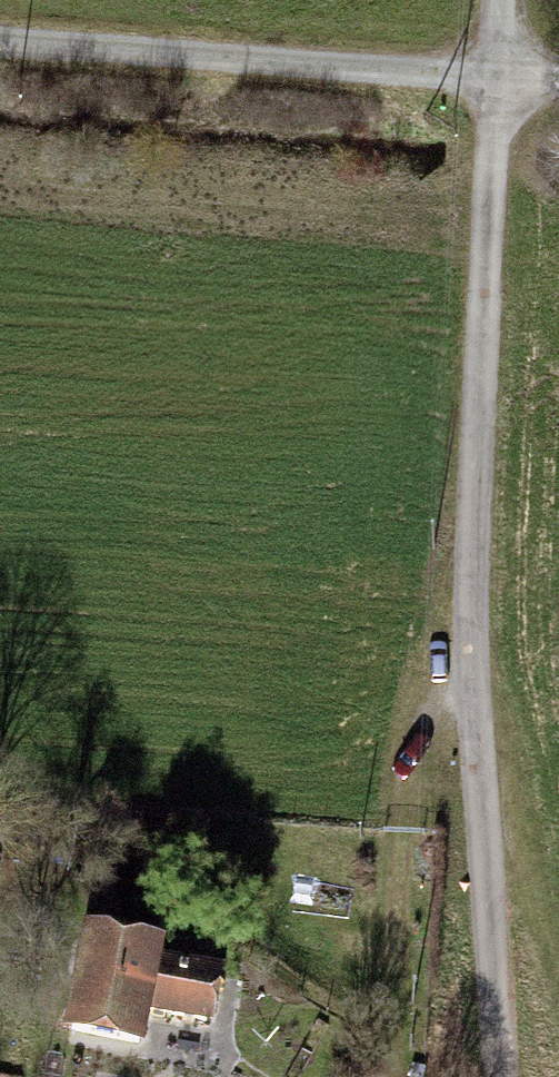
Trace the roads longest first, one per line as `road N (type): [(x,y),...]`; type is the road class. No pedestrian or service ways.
road 1 (track): [(513,0),(475,708),(496,751),(510,1076)]
road 2 (track): [(0,42),(558,85)]
road 3 (track): [(499,828),(558,1026)]

